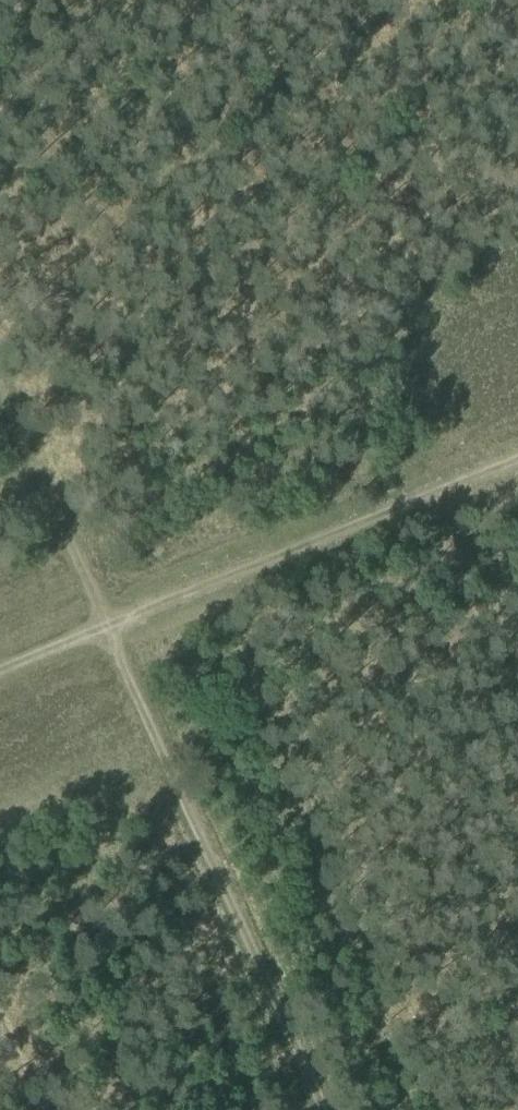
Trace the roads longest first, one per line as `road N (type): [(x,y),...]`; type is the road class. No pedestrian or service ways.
road 1 (track): [(0,669),(517,460)]

